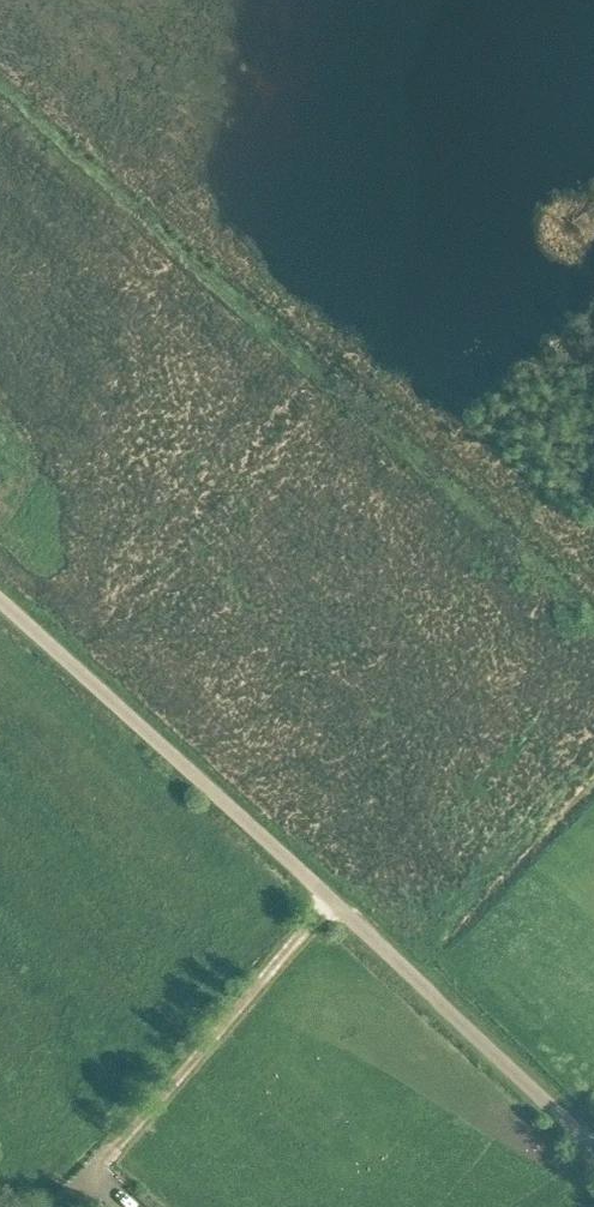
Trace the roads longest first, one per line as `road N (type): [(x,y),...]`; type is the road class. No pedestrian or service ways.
road 1 (unclassified): [(593,1142),(0,604)]

